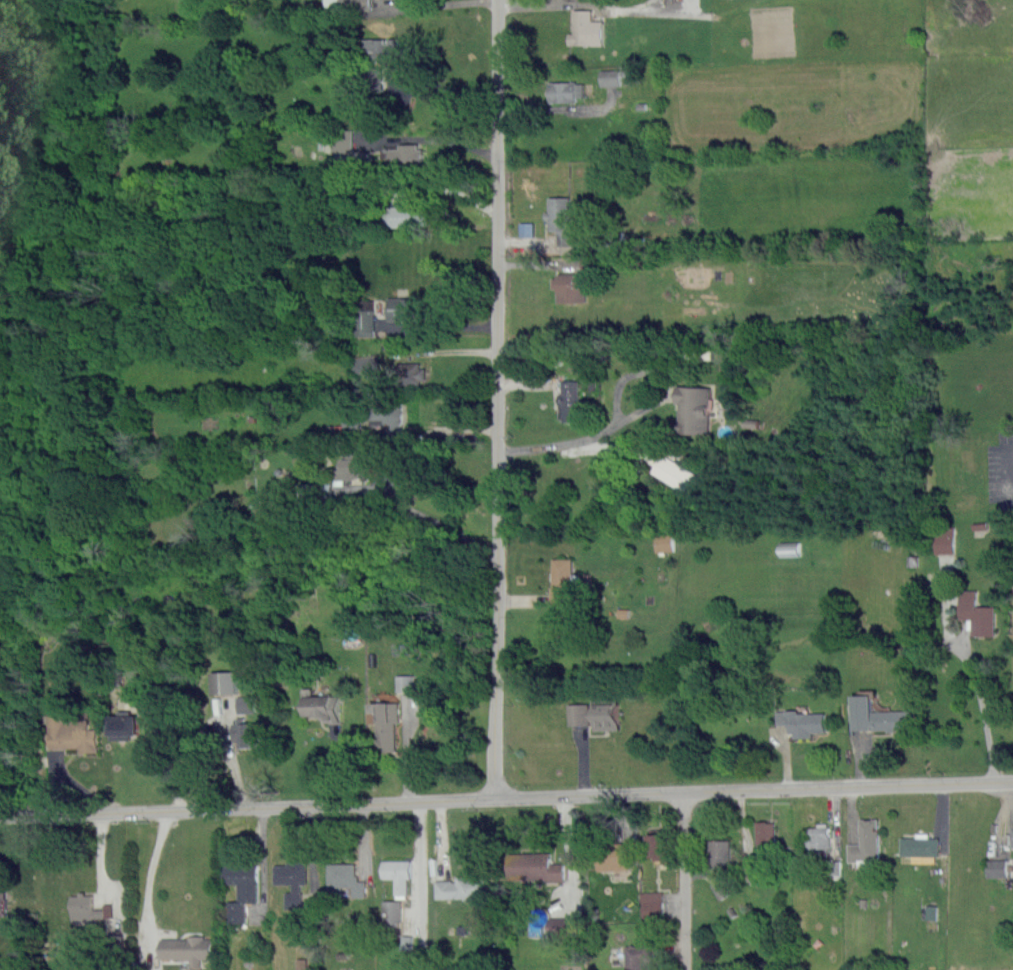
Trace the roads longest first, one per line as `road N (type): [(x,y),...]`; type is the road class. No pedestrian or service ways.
road 1 (residential): [(1012,780),(0,815)]
road 2 (residential): [(498,0),(494,799)]
road 3 (residential): [(684,792),(685,969)]

